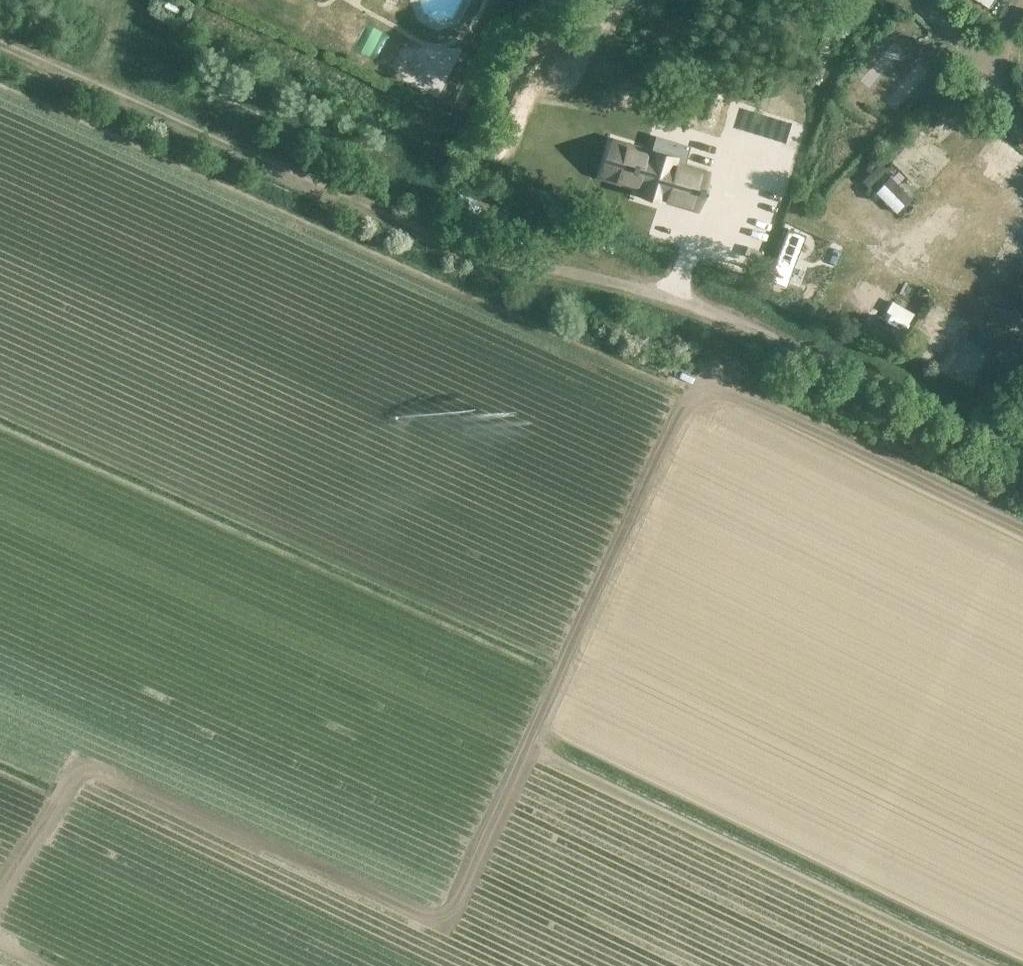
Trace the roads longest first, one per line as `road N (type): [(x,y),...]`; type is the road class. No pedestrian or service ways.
road 1 (track): [(0,890),(67,779),(101,767),(423,912),(442,911),(734,321)]
road 2 (track): [(1022,454),(758,328),(562,268),(440,245),(0,50)]

